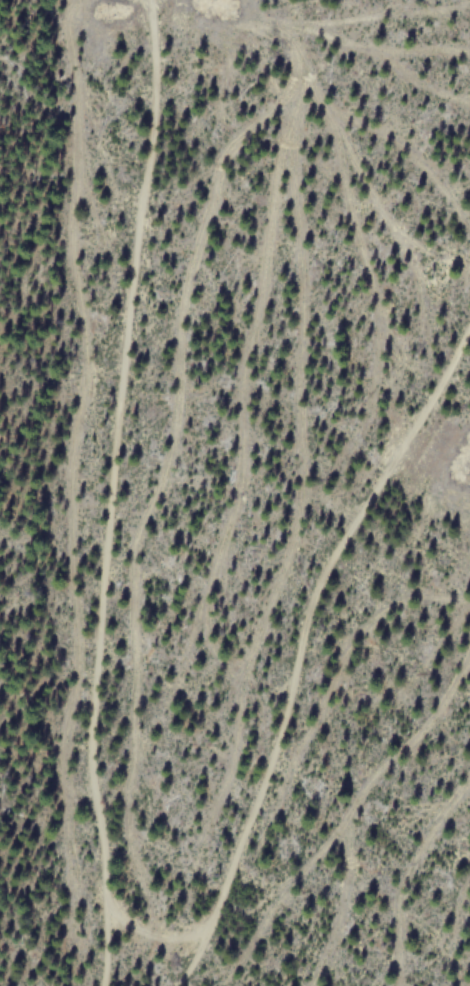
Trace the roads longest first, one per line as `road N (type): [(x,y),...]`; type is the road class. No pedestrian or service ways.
road 1 (track): [(98,985),(102,897),(90,716),(151,134),(150,0)]
road 2 (track): [(176,985),(214,915),(324,582),(469,318)]

